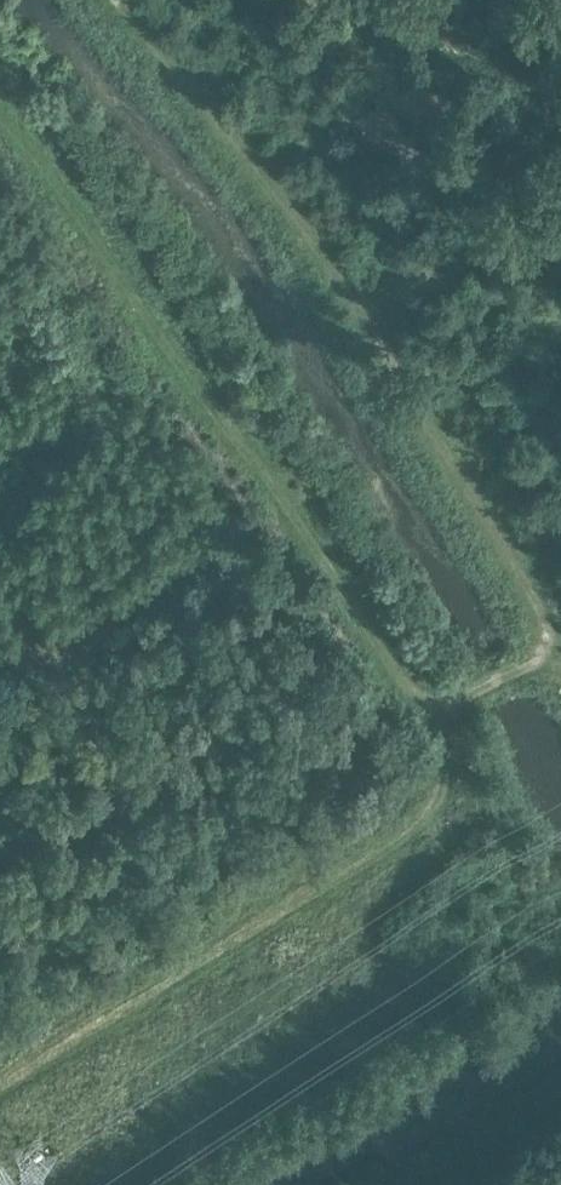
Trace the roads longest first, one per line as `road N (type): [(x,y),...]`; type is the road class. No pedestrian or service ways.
road 1 (track): [(449,701),(436,797),(0,1081)]

